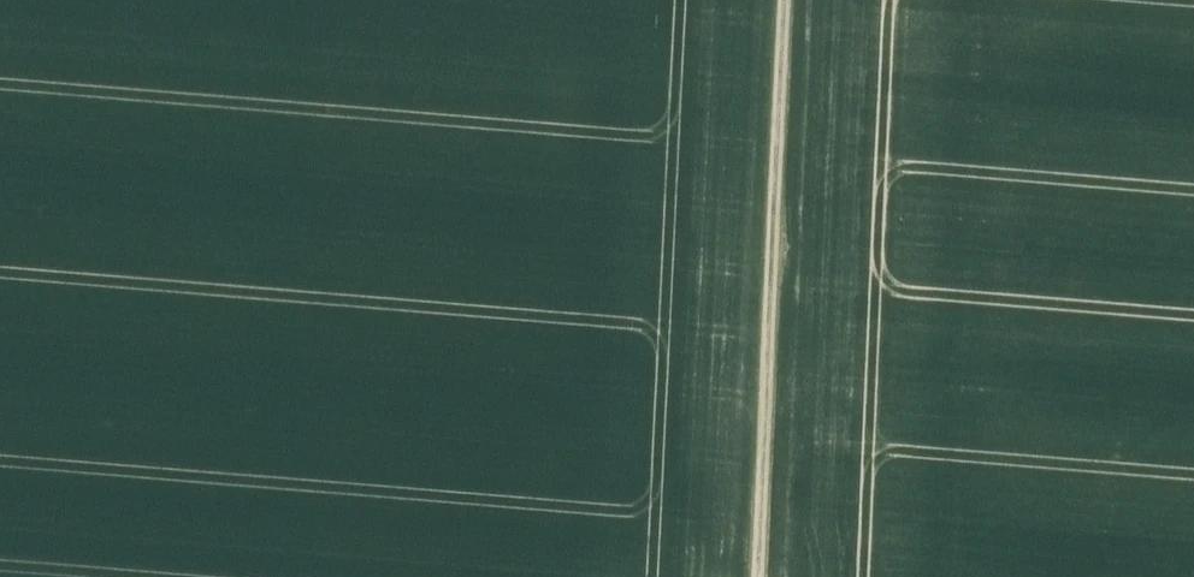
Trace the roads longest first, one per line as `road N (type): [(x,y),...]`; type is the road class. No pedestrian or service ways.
road 1 (track): [(790,0),(759,576)]

